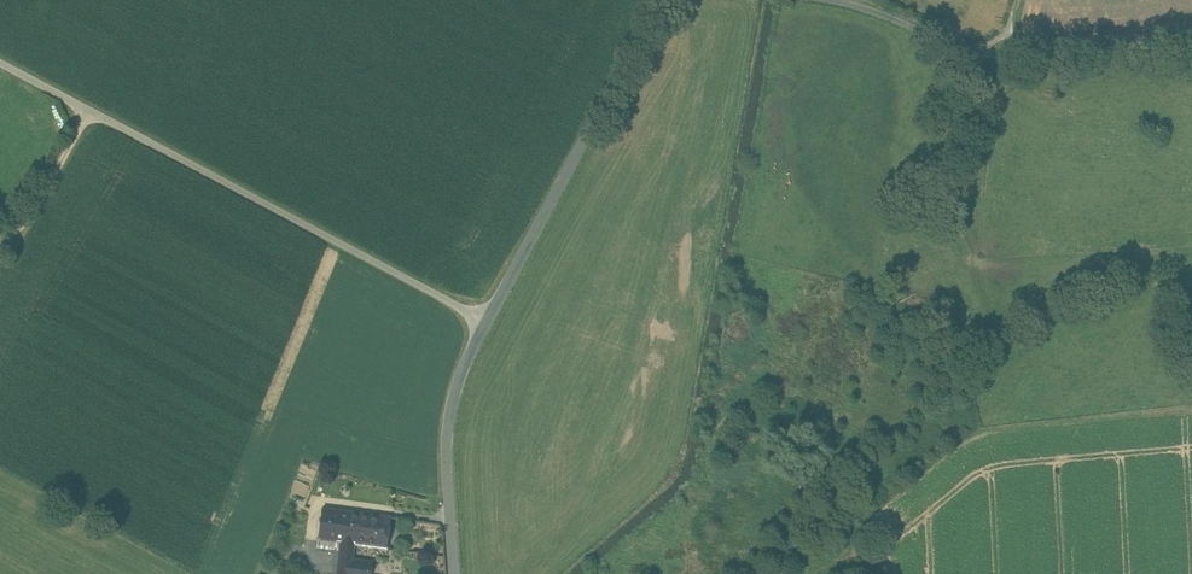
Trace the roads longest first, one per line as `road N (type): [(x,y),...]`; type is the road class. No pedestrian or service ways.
road 1 (unclassified): [(485,322),(0,58)]
road 2 (track): [(1191,44),(998,57),(948,46),(866,4),(834,0)]
road 3 (unclassified): [(655,0),(485,322)]
road 4 (unclassified): [(485,322),(460,370),(445,442),(455,573)]

